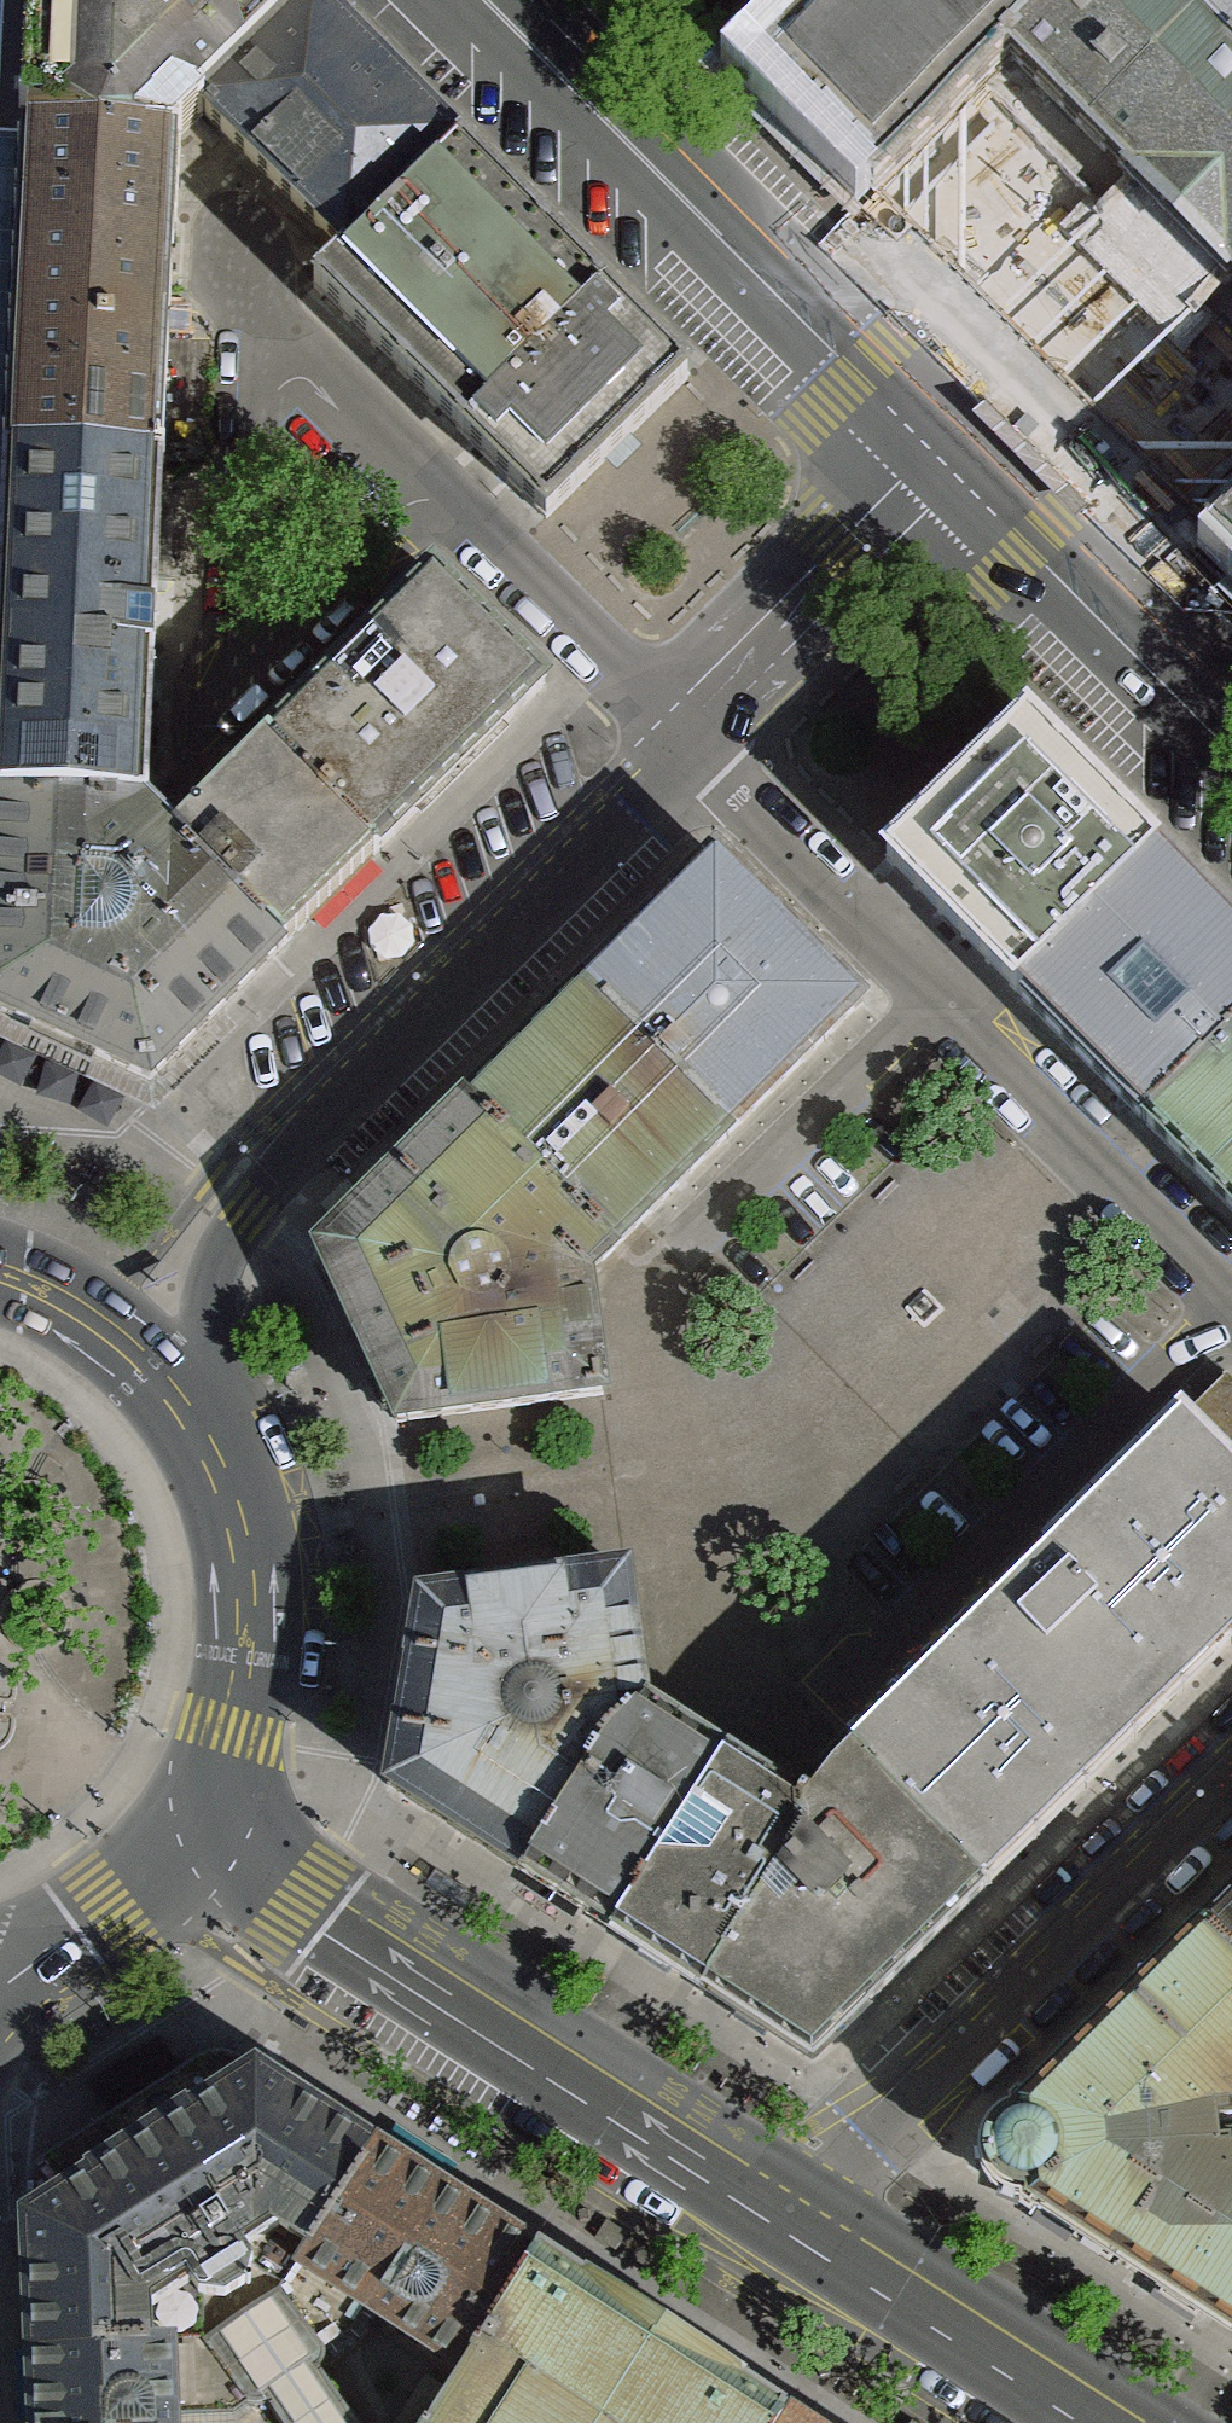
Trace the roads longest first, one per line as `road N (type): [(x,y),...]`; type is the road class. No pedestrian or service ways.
road 1 (residential): [(191,1406),(210,1285),(231,1233),(333,1104),(683,737)]
road 2 (residential): [(1231,1284),(683,737)]
road 3 (secondary): [(803,2230),(201,1822)]
road 4 (tertiary): [(494,0),(954,468)]
road 5 (residential): [(803,2230),(871,2134),(1231,1773)]
road 6 (secondary): [(201,1822),(241,1732),(257,1606),(244,1522),(191,1406)]
road 7 (tertiary): [(954,468),(1231,755)]
road 8 (residential): [(683,737),(954,468)]
road 9 (secondary): [(1101,2422),(803,2230)]
road 10 (residential): [(683,737),(440,505)]
road 11 (secondary): [(191,1406),(125,1331),(85,1301),(0,1259)]
road 12 (residential): [(77,1937),(137,1897),(201,1822)]

